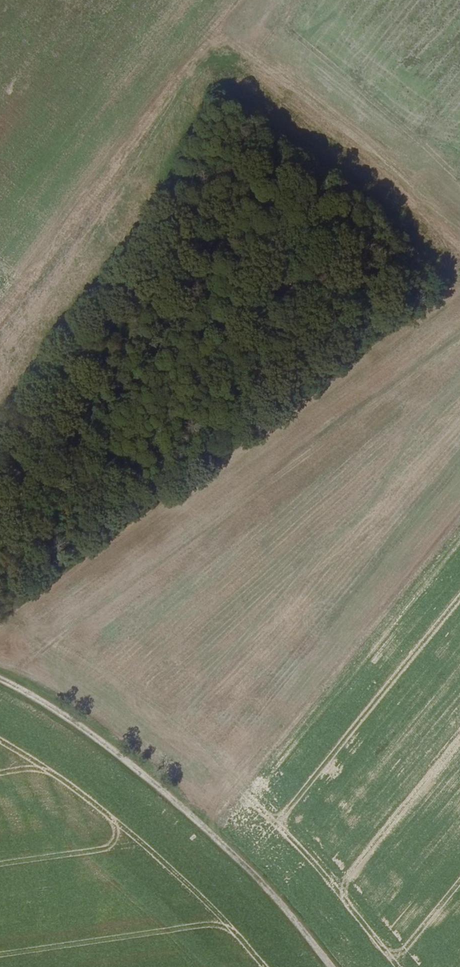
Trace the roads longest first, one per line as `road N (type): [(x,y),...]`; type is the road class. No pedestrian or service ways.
road 1 (track): [(331,966),(240,860),(168,797),(75,719),(0,680)]

